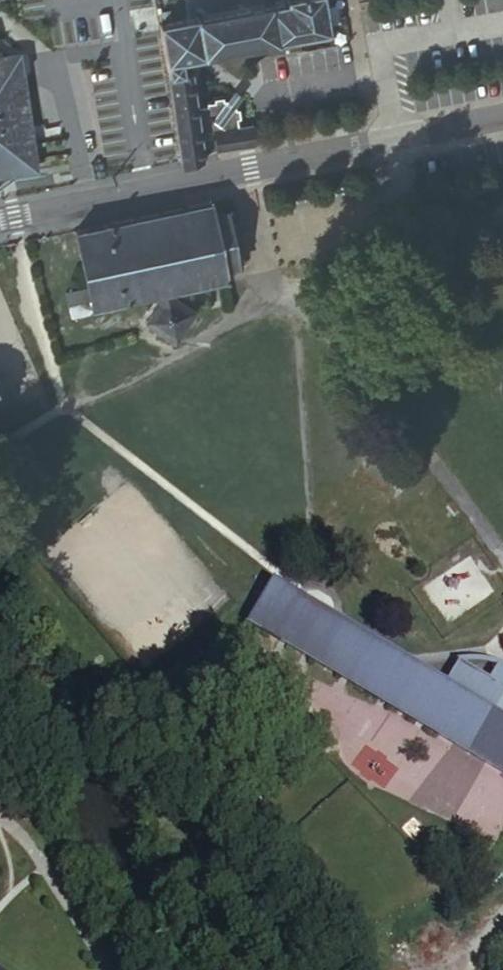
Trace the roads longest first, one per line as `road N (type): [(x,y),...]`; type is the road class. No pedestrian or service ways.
road 1 (tertiary): [(0,217),(502,116)]

